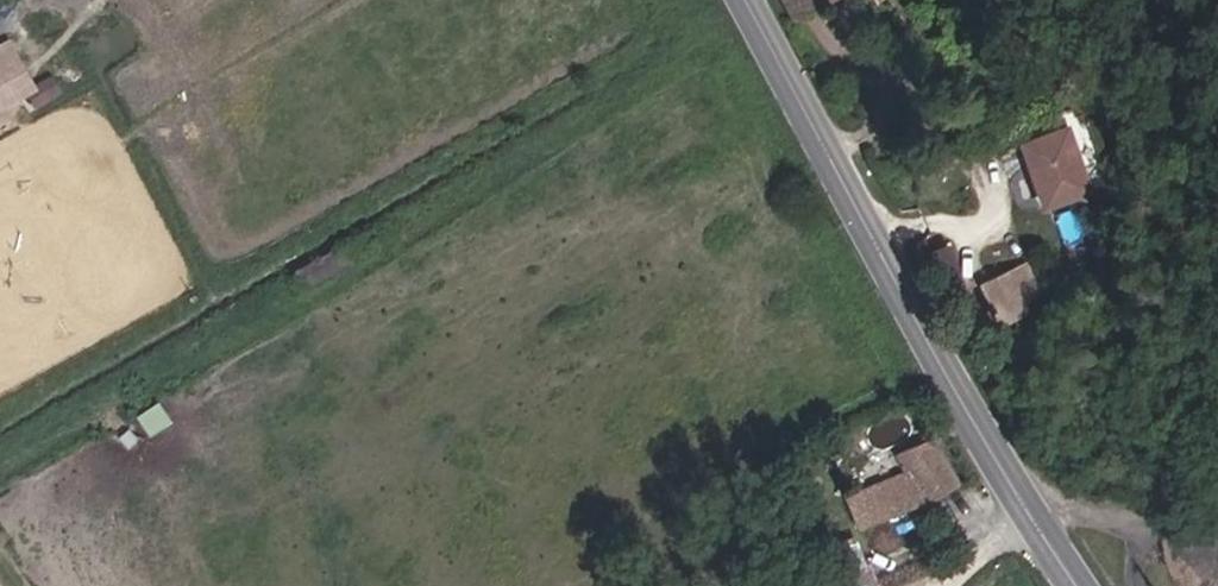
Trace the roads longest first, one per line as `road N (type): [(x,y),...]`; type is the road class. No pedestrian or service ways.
road 1 (primary): [(745,0),(1031,518)]
road 2 (residential): [(927,585),(962,571),(1031,518)]

